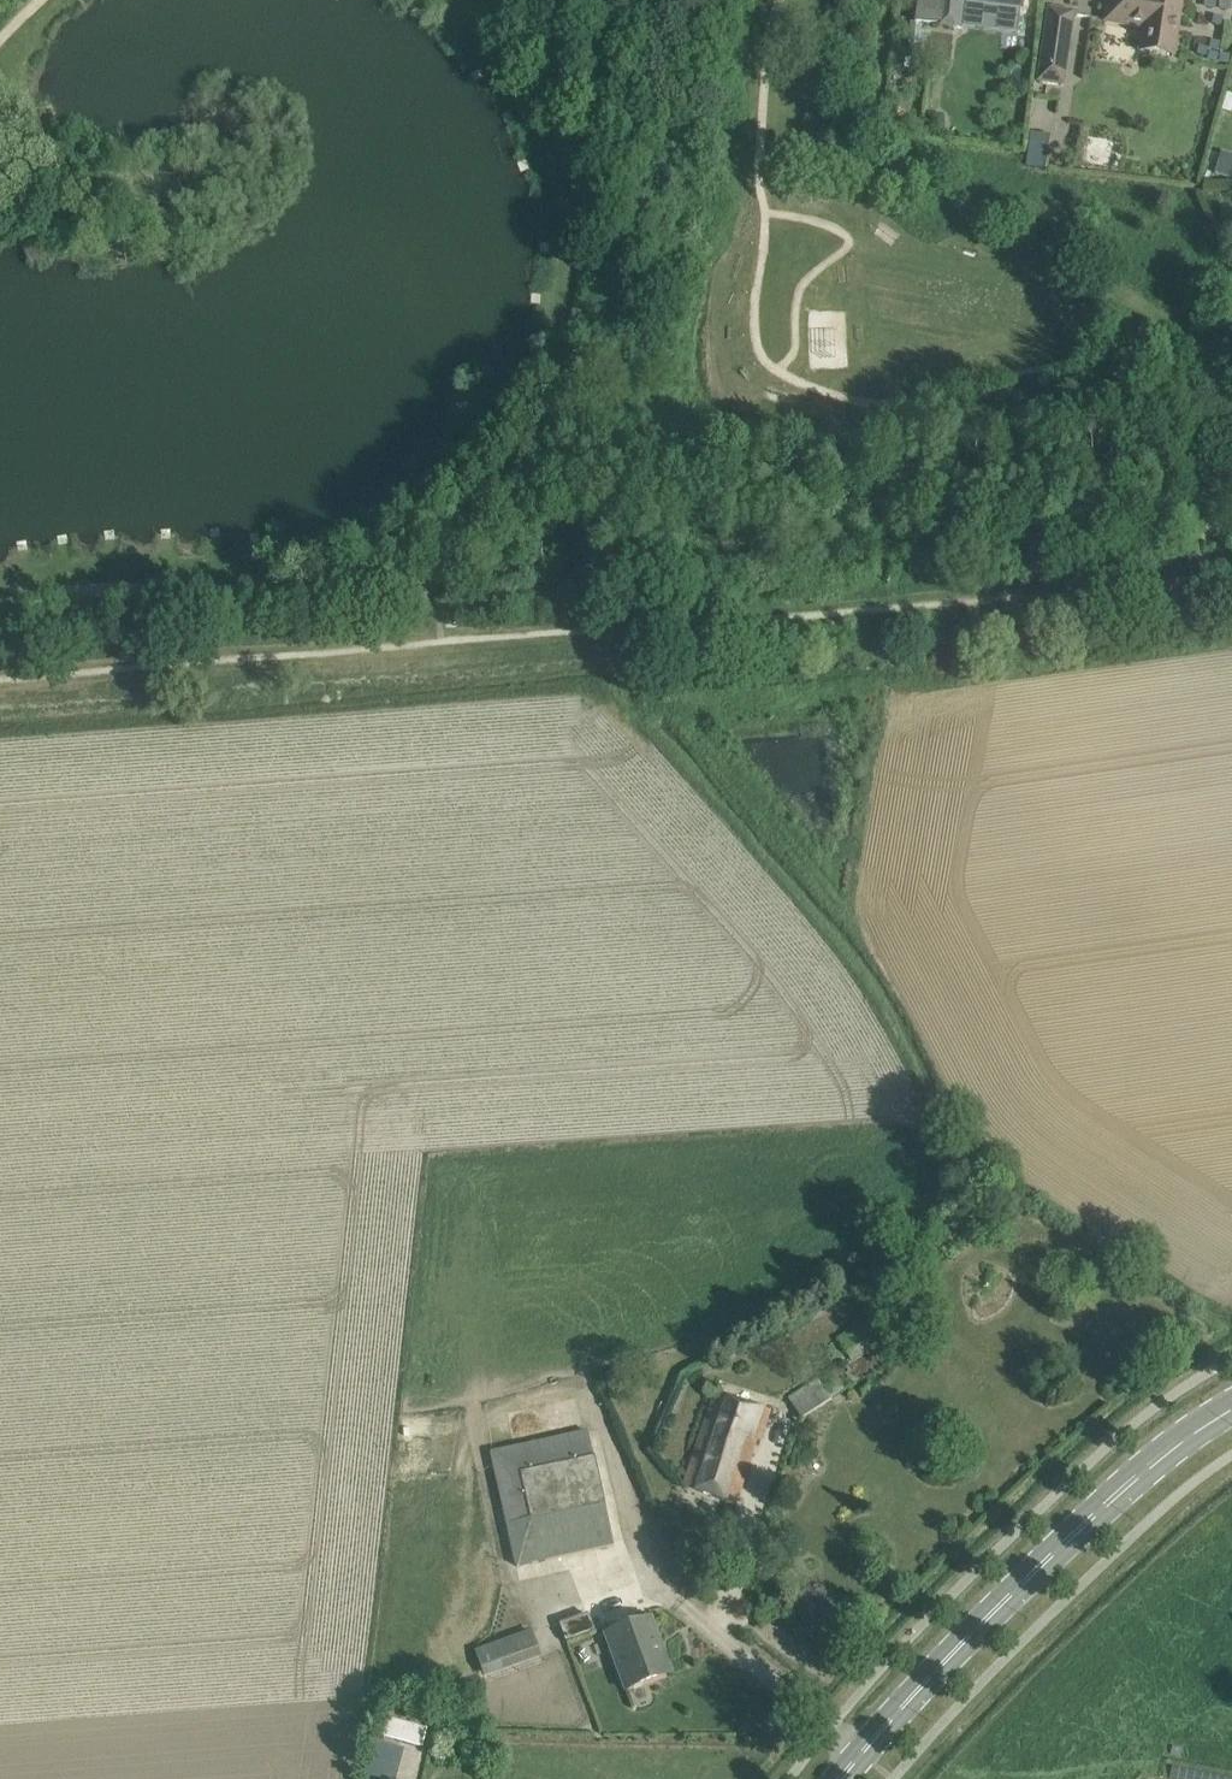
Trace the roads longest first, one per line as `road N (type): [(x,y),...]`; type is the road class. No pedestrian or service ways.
road 1 (tertiary): [(841,1778),(913,1691),(1150,1468),(1231,1408)]

